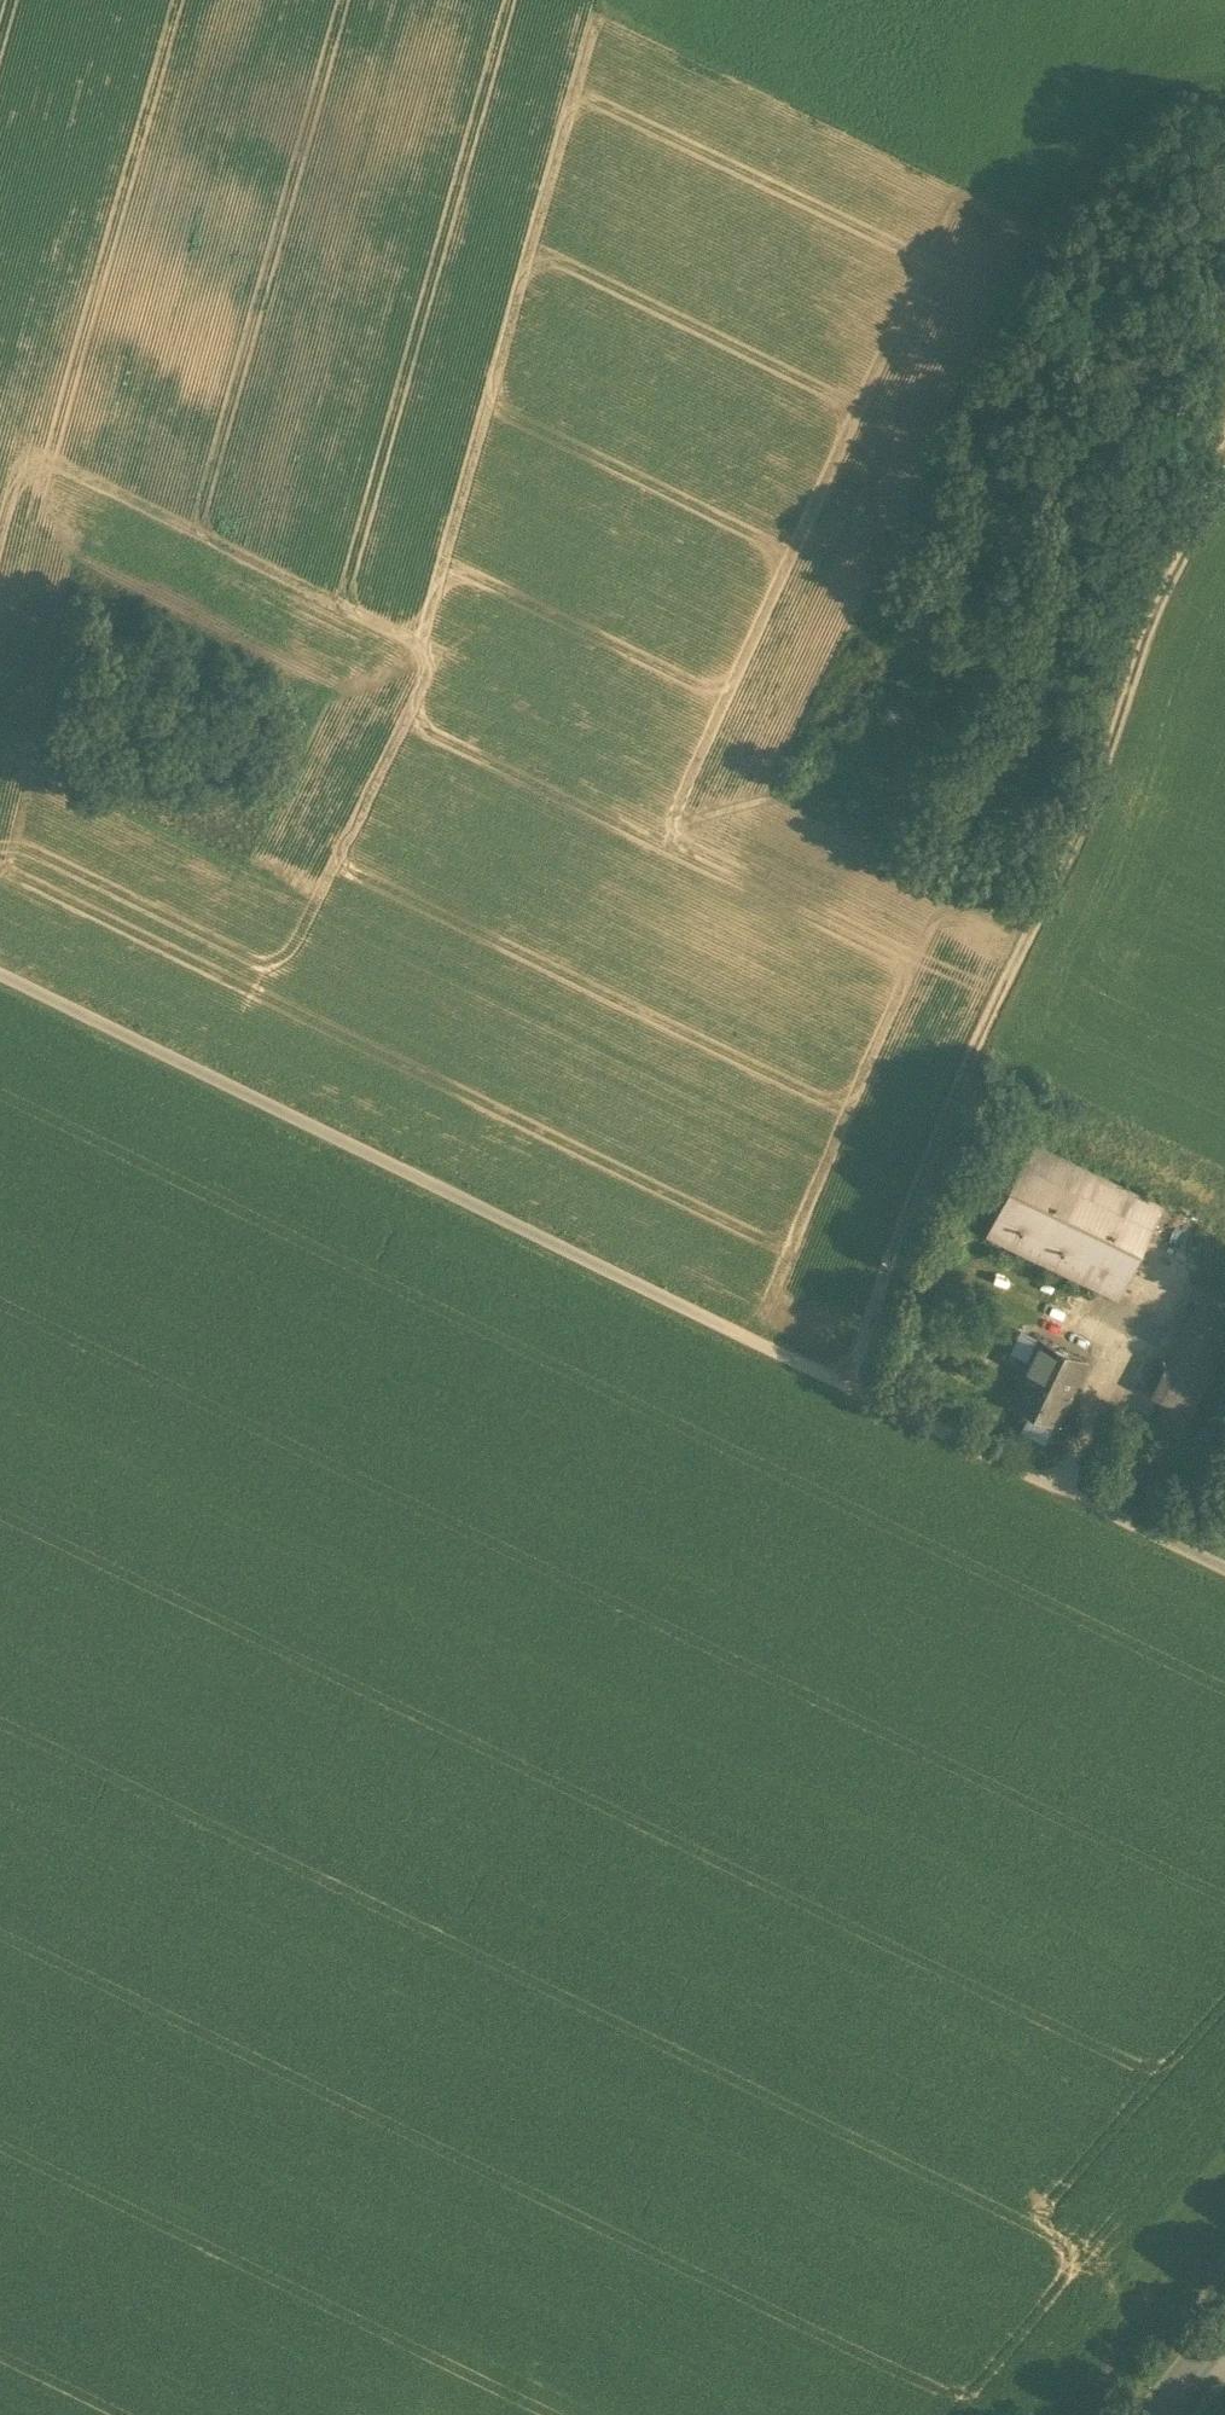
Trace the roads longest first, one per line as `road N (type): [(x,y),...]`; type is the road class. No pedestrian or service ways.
road 1 (track): [(850,1383),(1028,915),(1066,869),(1131,638),(1210,493),(1224,385)]
road 2 (track): [(850,1383),(1224,1566)]
road 3 (track): [(1065,1488),(1171,1263)]

